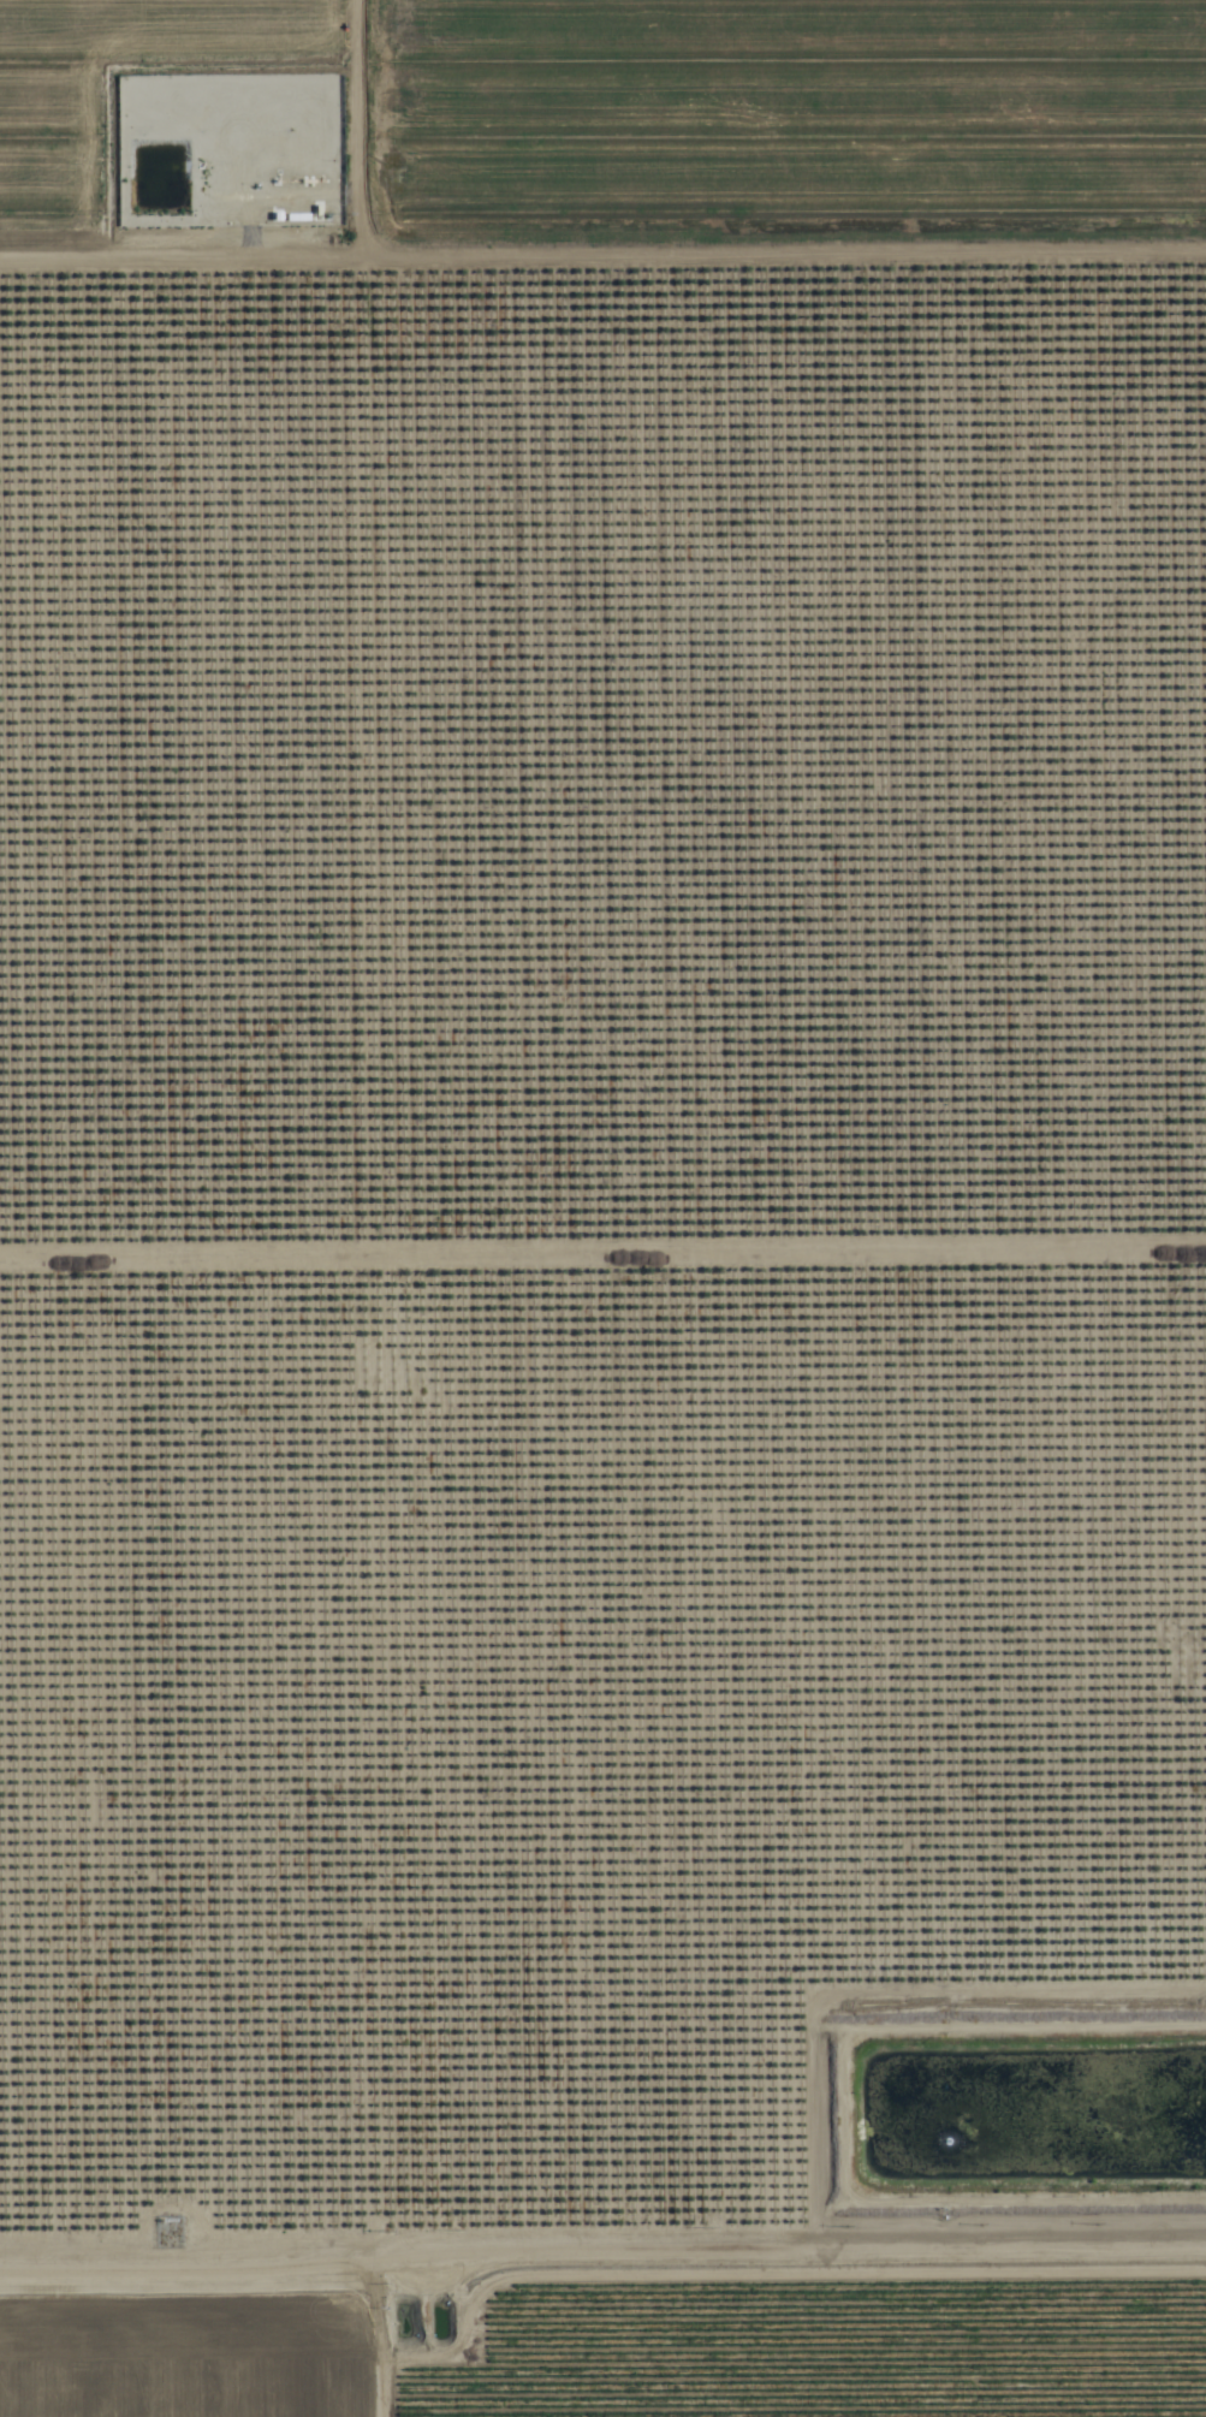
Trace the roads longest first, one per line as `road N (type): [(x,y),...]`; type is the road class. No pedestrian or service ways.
road 1 (residential): [(0,2243),(1205,2228)]
road 2 (residential): [(1205,255),(0,264)]

